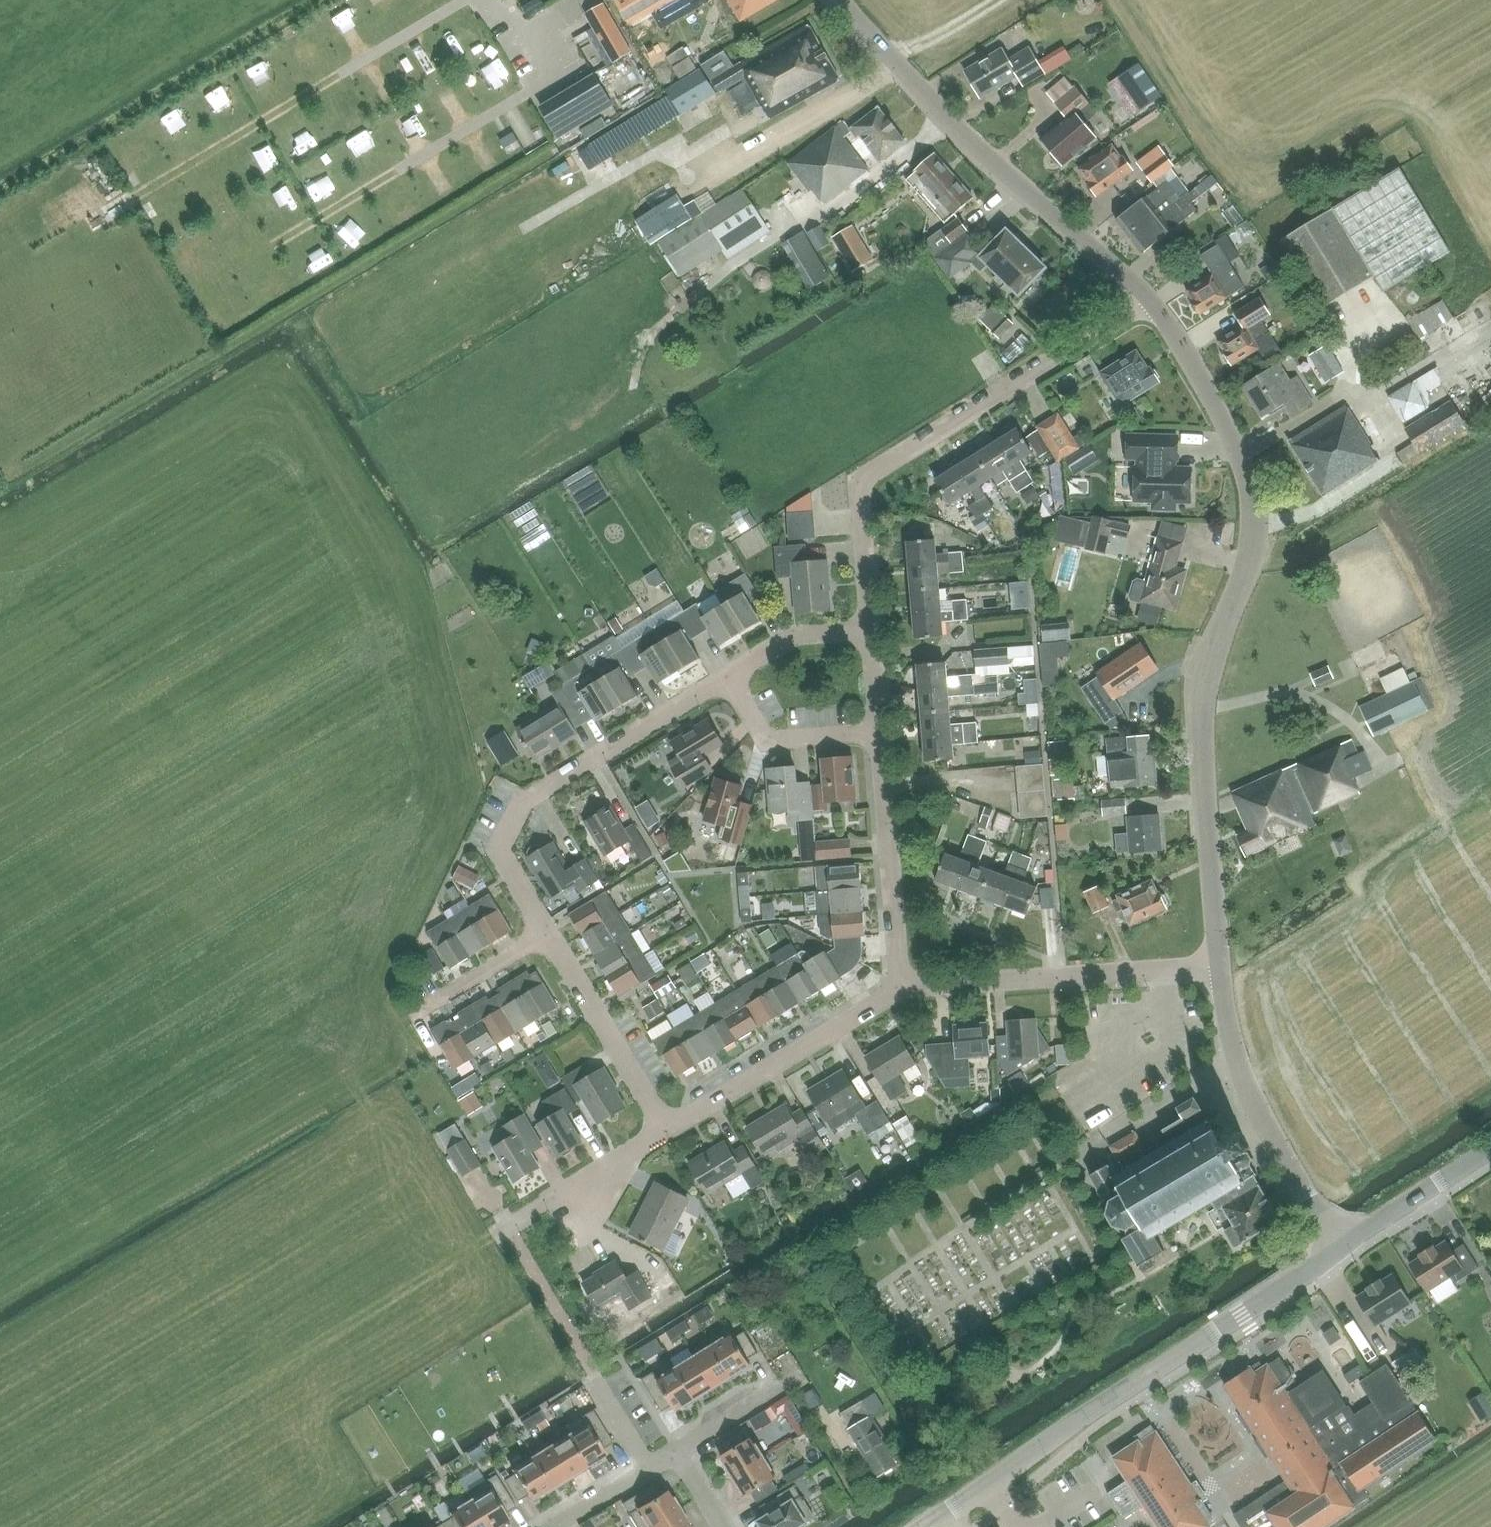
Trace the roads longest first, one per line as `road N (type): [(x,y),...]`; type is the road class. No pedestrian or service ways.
road 1 (unclassified): [(1220,965),(1203,710),(1251,549),(1256,501),(1212,398),(1150,297)]
road 2 (tertiary): [(924,1526),(1341,1246)]
road 3 (residential): [(870,634),(862,479),(1150,297)]
road 4 (unclassified): [(1150,297),(1007,171),(841,0)]
road 5 (residential): [(547,933),(498,850),(524,801),(727,679)]
road 6 (residential): [(897,993),(1220,965)]
road 7 (unclassified): [(1341,1246),(1243,1077),(1220,965)]
road 8 (residential): [(666,1128),(897,993)]
road 9 (residential): [(897,993),(879,731)]
road 10 (residential): [(666,1128),(547,933)]
road 11 (residential): [(879,731),(778,739),(764,733),(727,679)]
road 12 (tertiary): [(1341,1246),(1490,1147)]
road 13 (residential): [(414,1016),(547,933)]
road 14 (residential): [(727,679),(792,638),(870,634)]
road 15 (residential): [(796,1378),(675,1451)]

